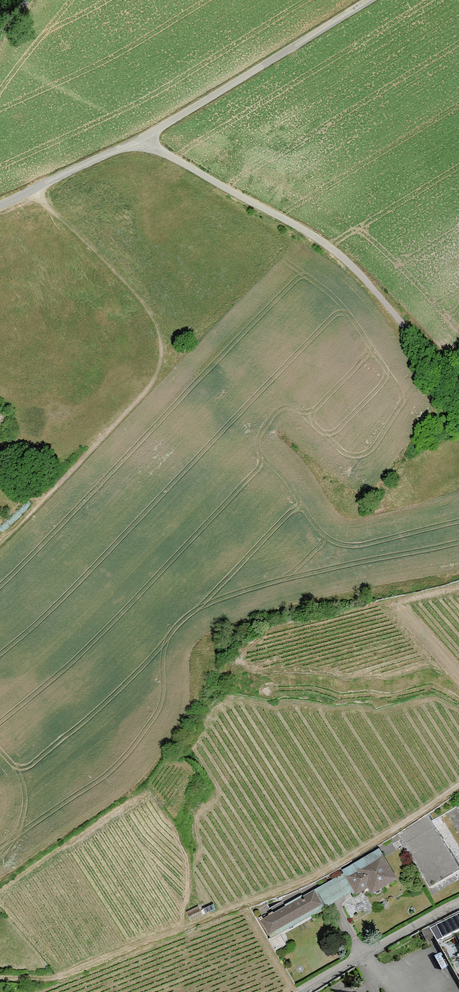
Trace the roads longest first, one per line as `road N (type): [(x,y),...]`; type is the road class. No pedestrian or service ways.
road 1 (track): [(458,786),(315,876),(66,977),(0,977)]
road 2 (track): [(37,189),(152,314),(161,365),(146,394),(0,534)]
road 3 (unclassified): [(145,139),(318,238),(362,273),(458,382)]
road 4 (unclassified): [(145,139),(373,0)]
road 5 (residential): [(458,902),(303,991)]
road 6 (unclassified): [(0,205),(145,139)]

